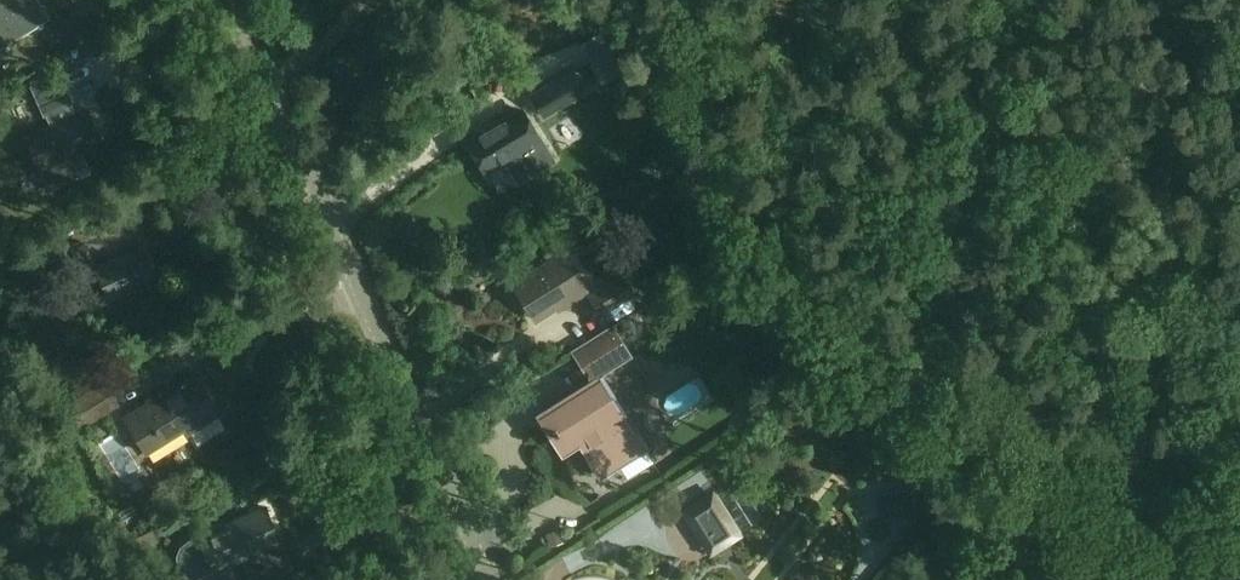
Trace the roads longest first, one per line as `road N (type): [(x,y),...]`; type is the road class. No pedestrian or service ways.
road 1 (tertiary): [(477,579),(211,0)]

